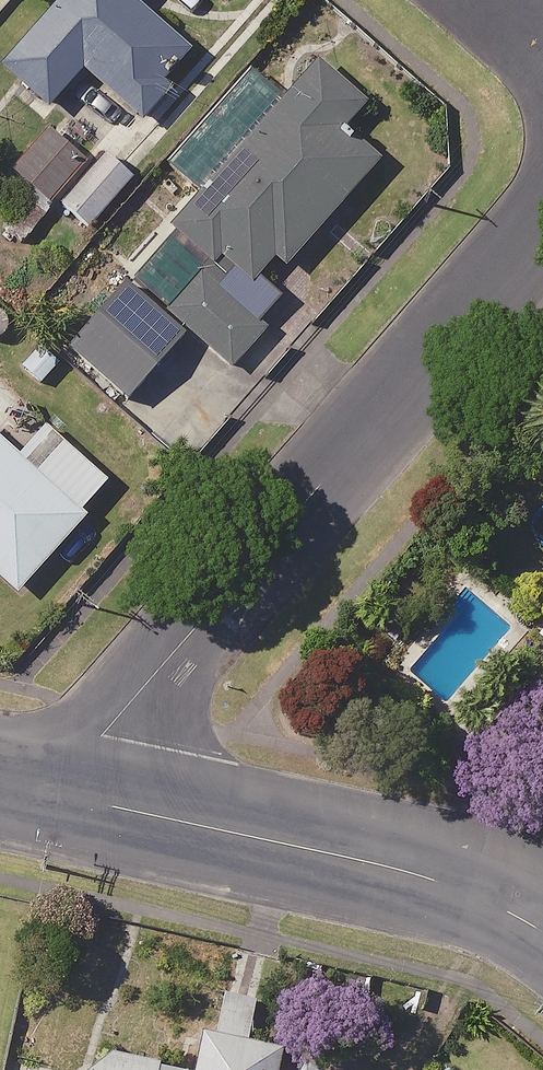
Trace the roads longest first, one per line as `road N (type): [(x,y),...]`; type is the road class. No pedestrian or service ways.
road 1 (residential): [(82,800),(105,738),(542,233)]
road 2 (tertiary): [(82,800),(349,858),(446,886),(542,932)]

